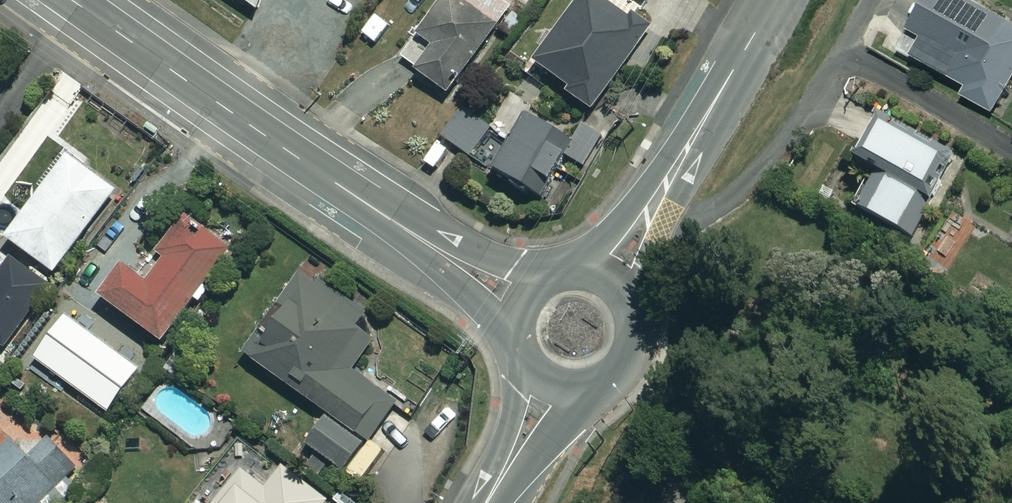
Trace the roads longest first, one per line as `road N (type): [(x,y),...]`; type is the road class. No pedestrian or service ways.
road 1 (tertiary): [(72,0),(524,305)]
road 2 (tertiary): [(774,0),(611,284)]
road 3 (tertiary): [(611,284),(634,317),(631,354),(604,384),(560,388)]
road 4 (tertiary): [(487,502),(560,388)]

